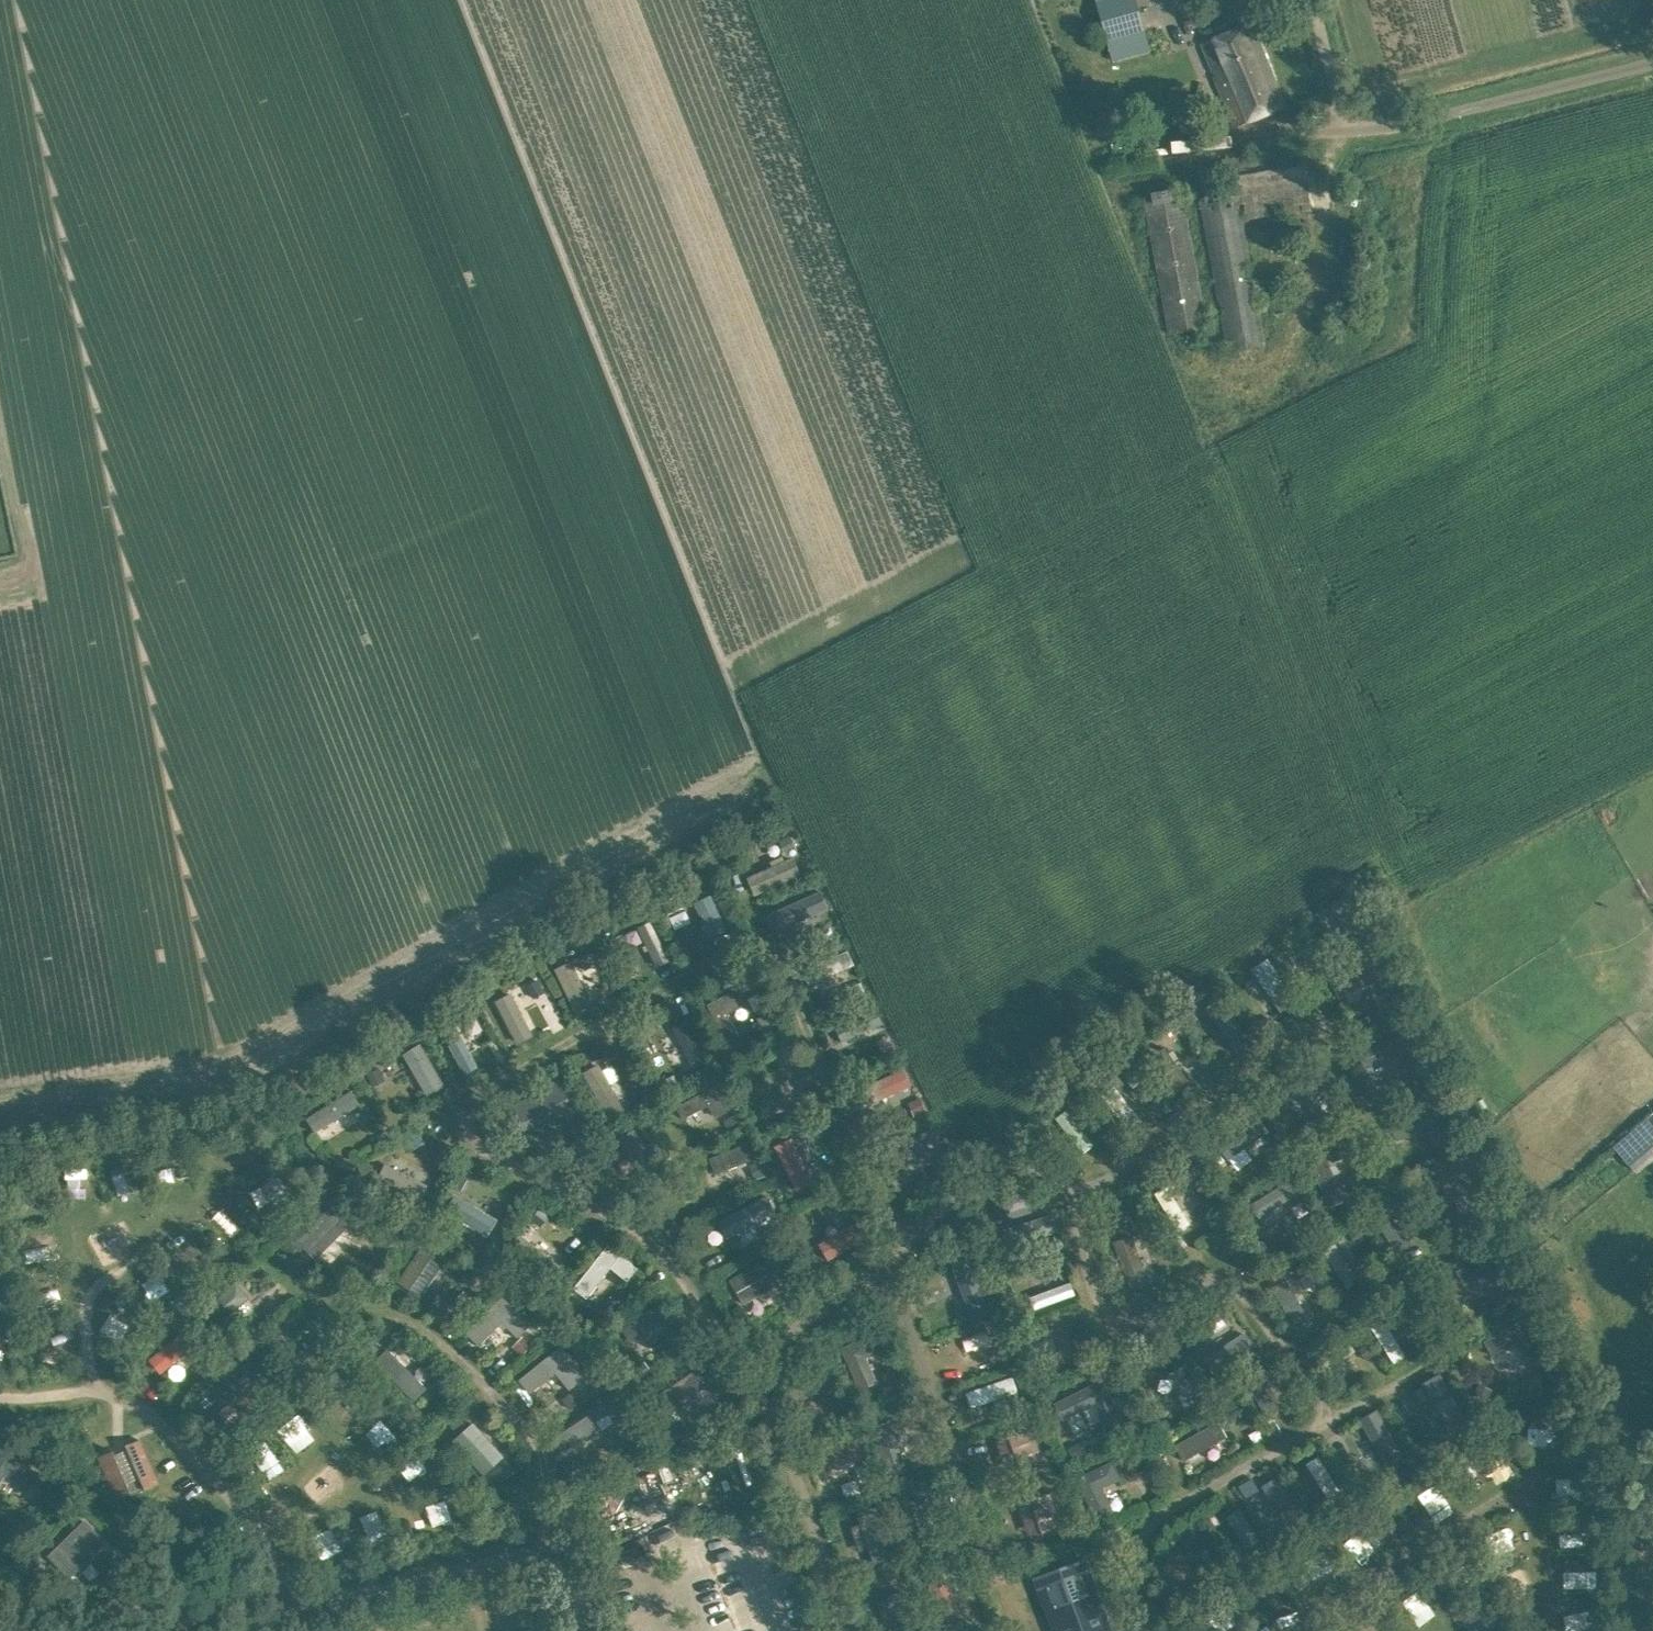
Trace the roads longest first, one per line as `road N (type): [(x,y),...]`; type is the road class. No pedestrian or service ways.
road 1 (track): [(902,1245),(801,1020),(765,959),(753,956),(460,1110),(455,1129),(467,1143),(619,1214),(664,1256),(751,1380)]
road 2 (track): [(551,1561),(546,1477),(528,1427),(394,1310),(329,1300),(298,1286)]
road 3 (track): [(859,1279),(886,1288),(905,1315),(1008,1606),(1009,1630)]
road 4 (unclassified): [(1337,129),(1652,61)]
road 5 (track): [(1058,1177),(1102,1181),(1276,1046),(1317,1029)]
road 6 (track): [(1285,1630),(1445,1538)]

